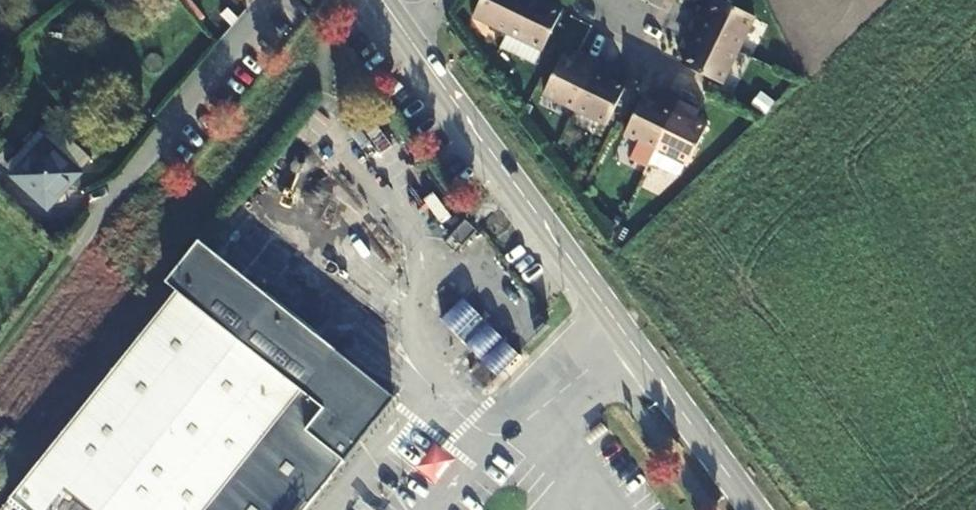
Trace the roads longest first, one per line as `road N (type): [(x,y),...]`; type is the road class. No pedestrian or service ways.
road 1 (tertiary): [(407,37),(753,509)]

